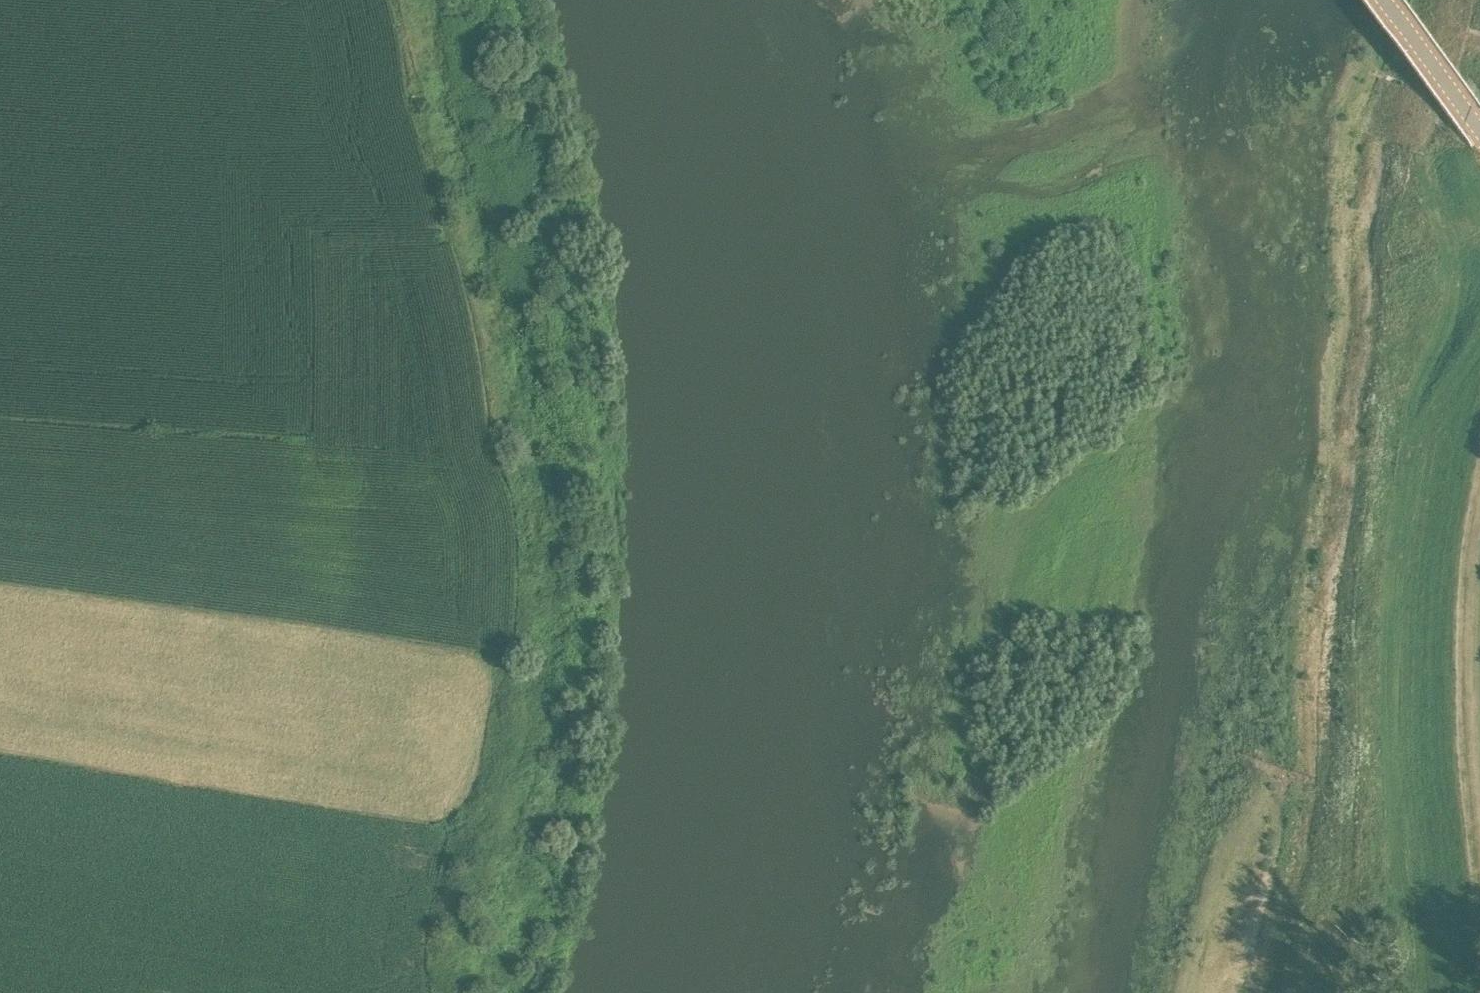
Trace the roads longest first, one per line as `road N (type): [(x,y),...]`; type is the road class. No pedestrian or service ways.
road 1 (unclassified): [(1479,134),(1379,0)]

